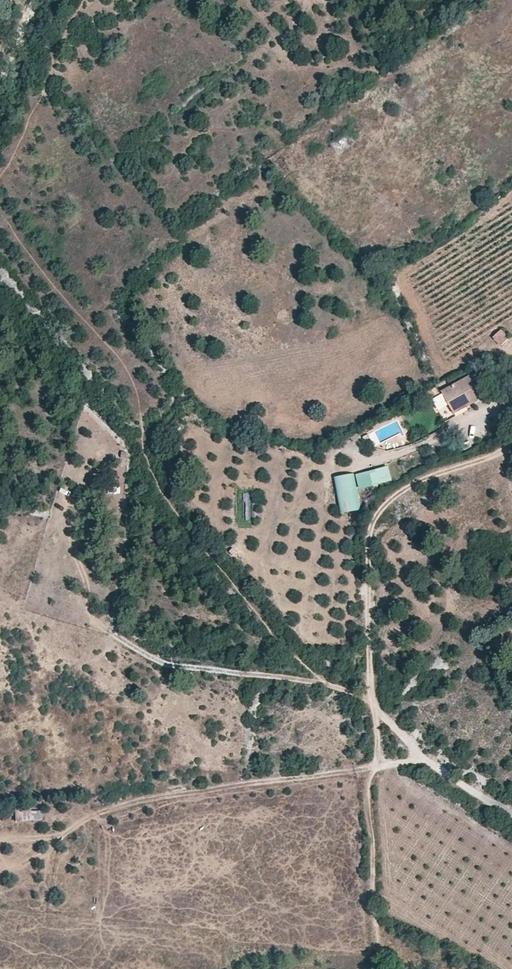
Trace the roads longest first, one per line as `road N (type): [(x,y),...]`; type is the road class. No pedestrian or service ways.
road 1 (track): [(376,706),(367,545),(375,517),(416,482),(511,445)]
road 2 (track): [(145,798),(378,770)]

